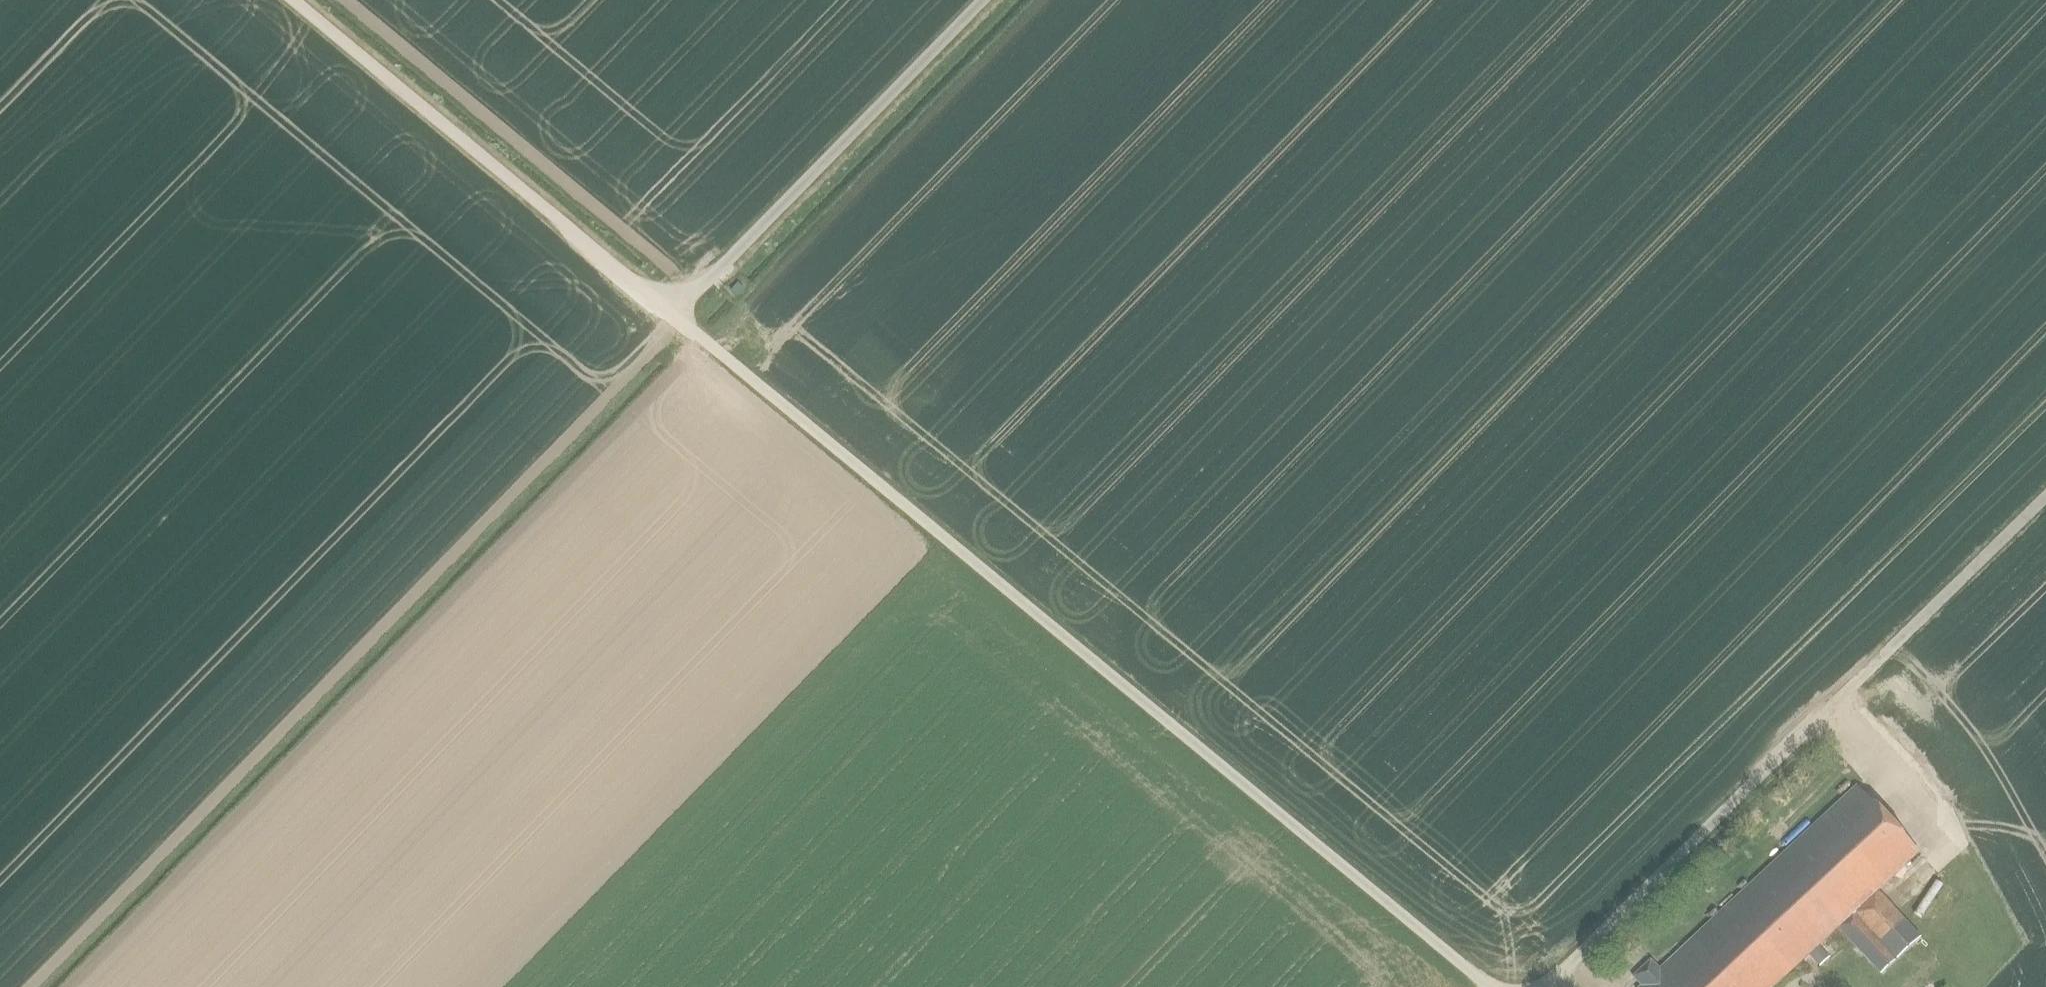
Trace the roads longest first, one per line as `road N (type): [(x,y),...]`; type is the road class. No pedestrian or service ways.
road 1 (unclassified): [(673,318),(1489,986)]
road 2 (unclassified): [(673,318),(292,0)]
road 3 (unclassified): [(673,318),(985,0)]

